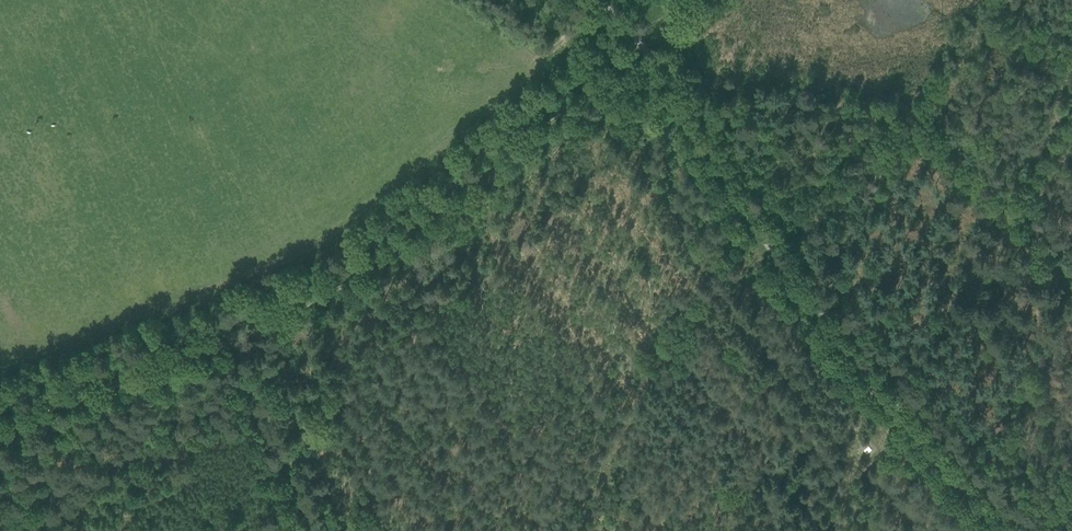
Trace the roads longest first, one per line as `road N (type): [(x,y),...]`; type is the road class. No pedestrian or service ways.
road 1 (track): [(1004,530),(743,213)]
road 2 (track): [(743,213),(641,47),(592,0)]
road 3 (track): [(233,342),(315,530)]
road 4 (track): [(878,380),(986,266)]

